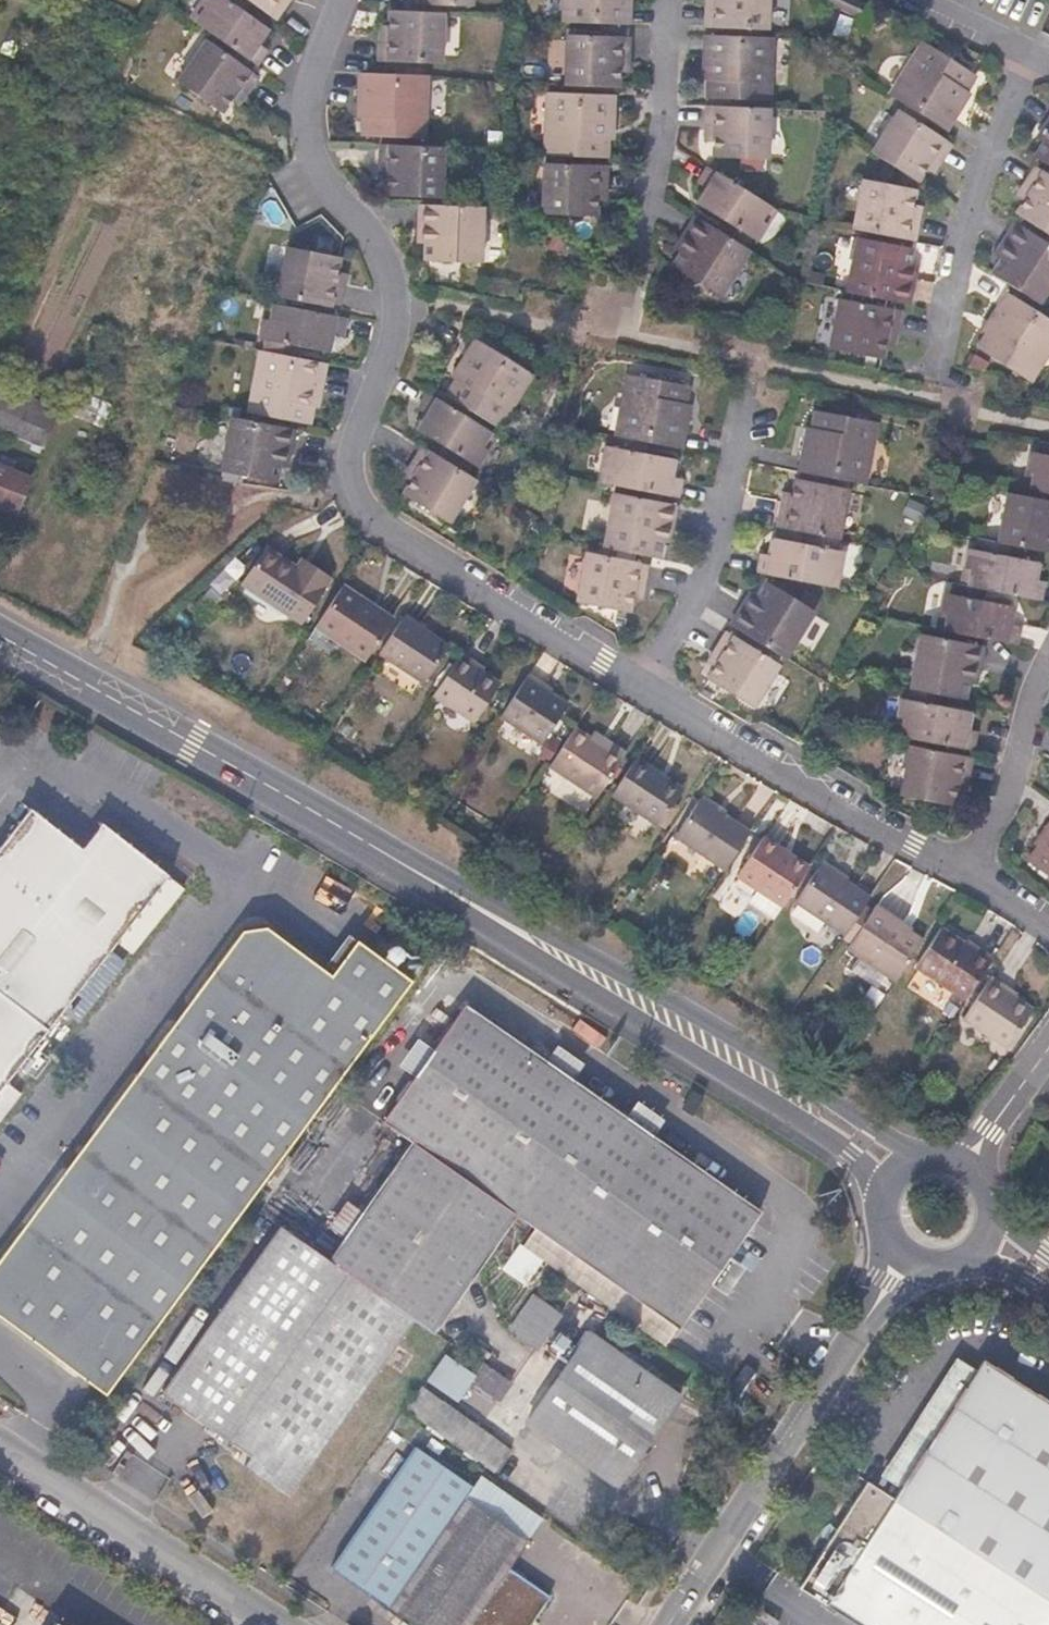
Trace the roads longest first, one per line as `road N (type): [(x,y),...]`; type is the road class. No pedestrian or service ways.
road 1 (residential): [(641,682),(380,523),(357,491),(353,446),(389,352),(394,283),(379,240),(315,166),(305,134),(307,84),(341,0)]
road 2 (secondary): [(928,1157),(657,991),(401,862)]
road 3 (secondary): [(401,862),(858,1157),(879,1183),(884,1204)]
road 4 (secondary): [(401,862),(0,635)]
road 5 (residential): [(968,877),(641,682)]
road 6 (residential): [(859,1326),(668,1624)]
road 7 (residential): [(935,381),(969,197),(1029,52)]
road 8 (residential): [(641,682),(710,571),(760,365)]
road 9 (residential): [(277,1624),(0,1444)]
road 10 (residential): [(633,273),(671,105),(676,0)]
road 11 (residential): [(968,877),(1010,787),(1048,649)]
road 12 (residential): [(913,0),(1029,52)]

